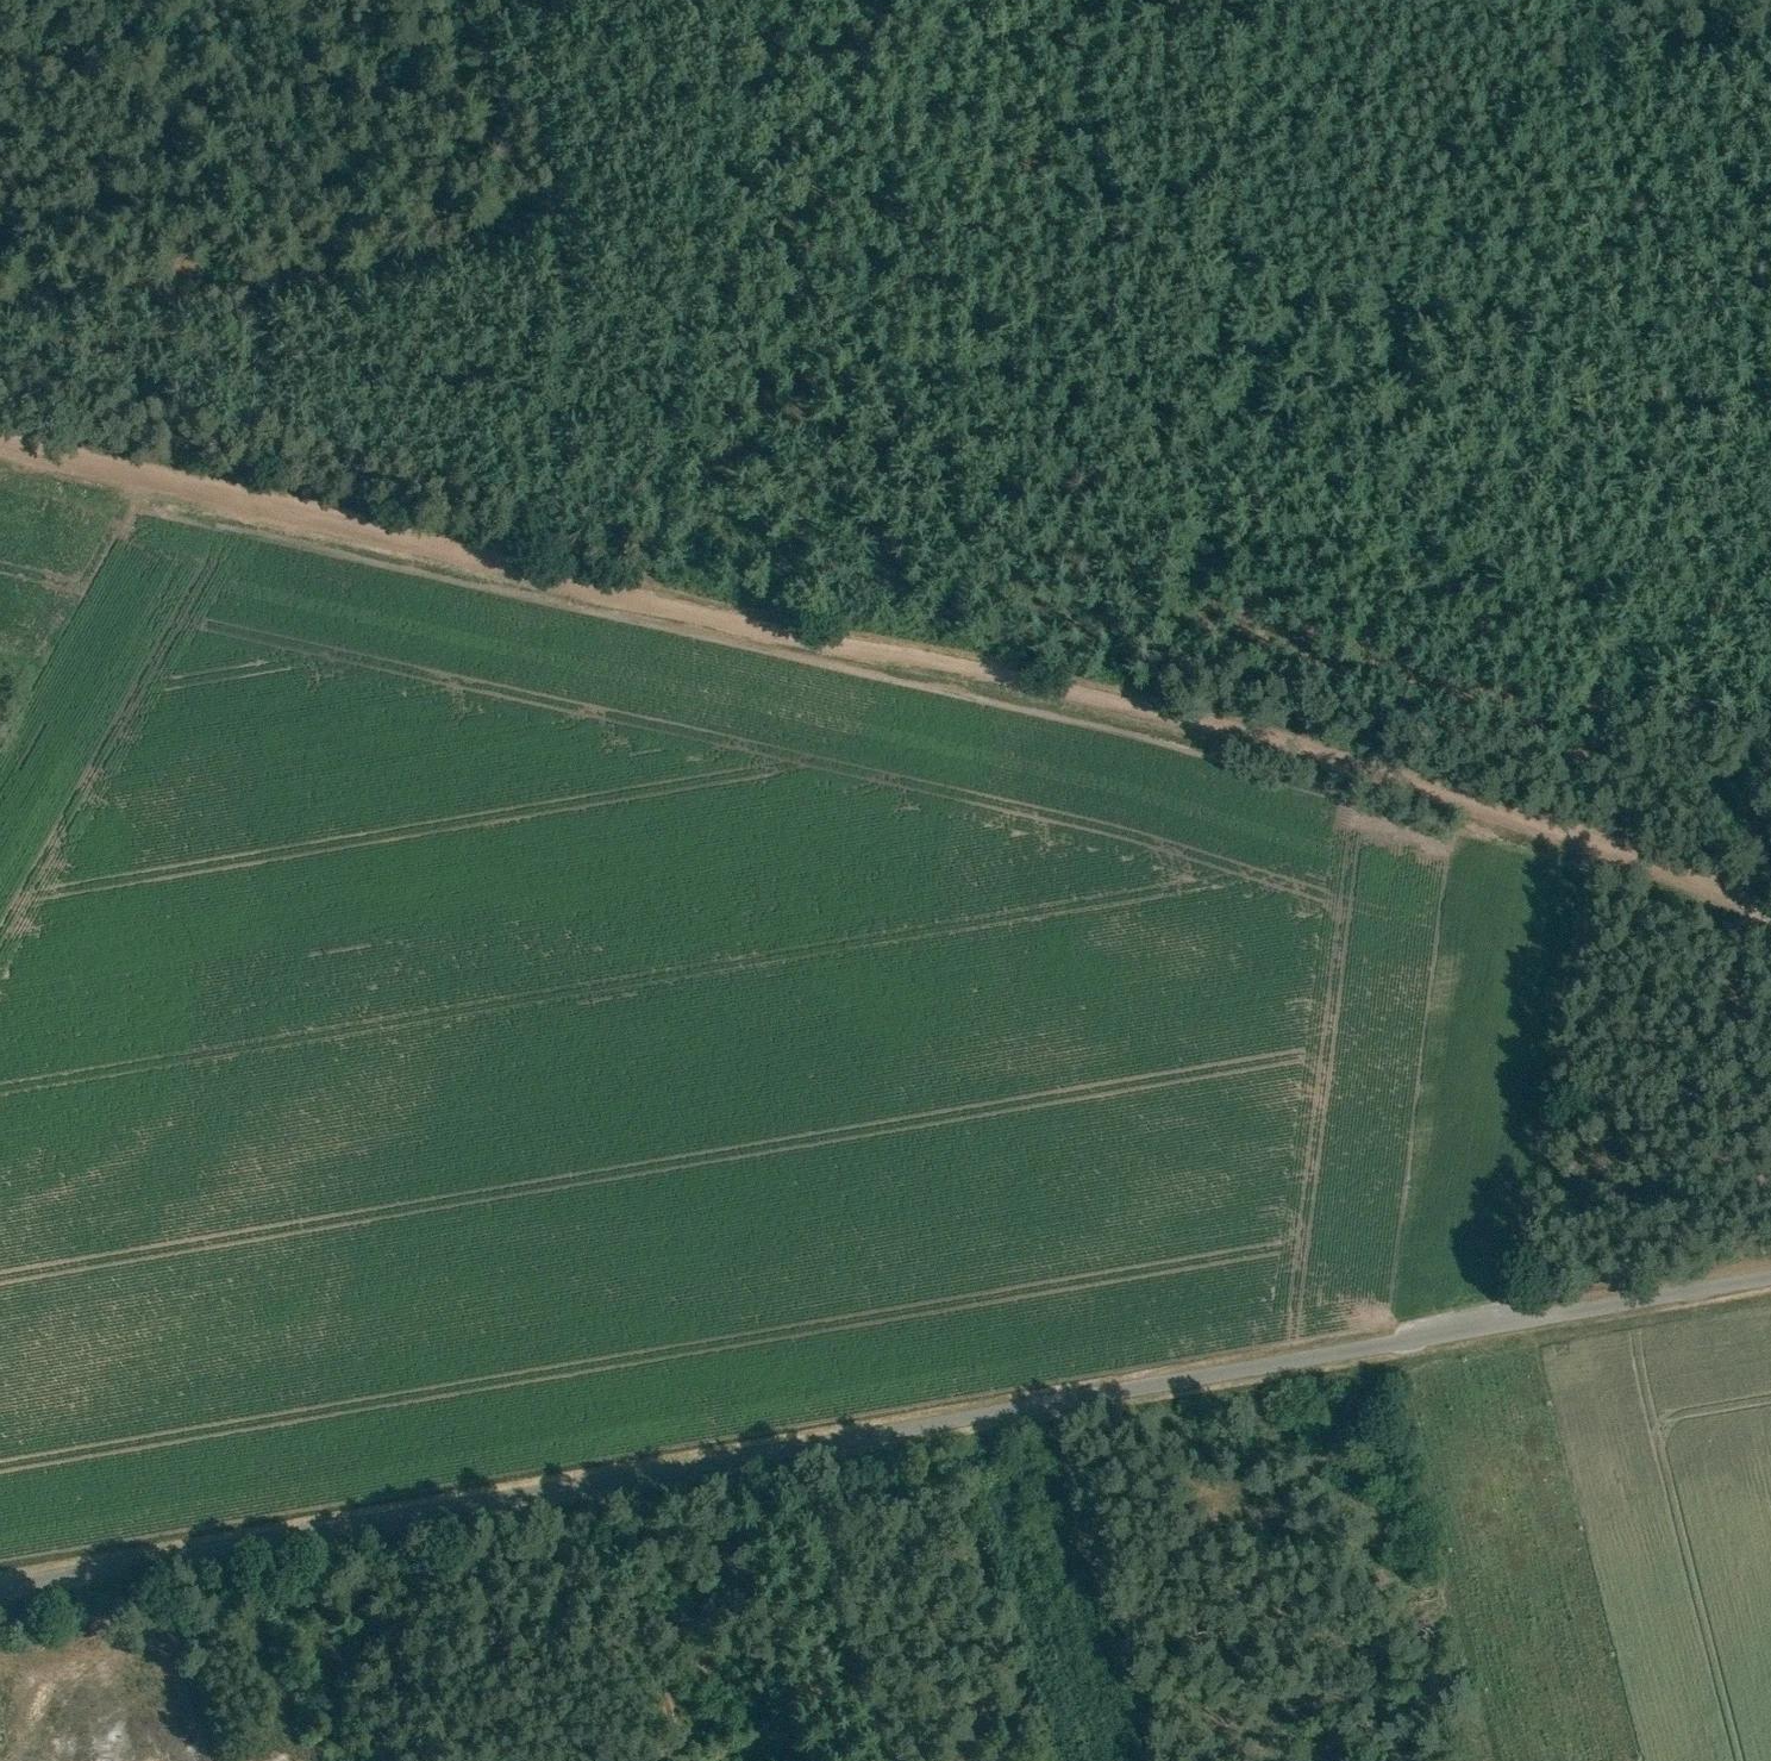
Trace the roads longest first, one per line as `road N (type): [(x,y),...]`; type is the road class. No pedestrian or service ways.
road 1 (track): [(1770,883),(1196,722),(0,453)]
road 2 (unclassified): [(1770,1263),(0,1581)]
road 3 (track): [(1770,746),(1750,874)]

